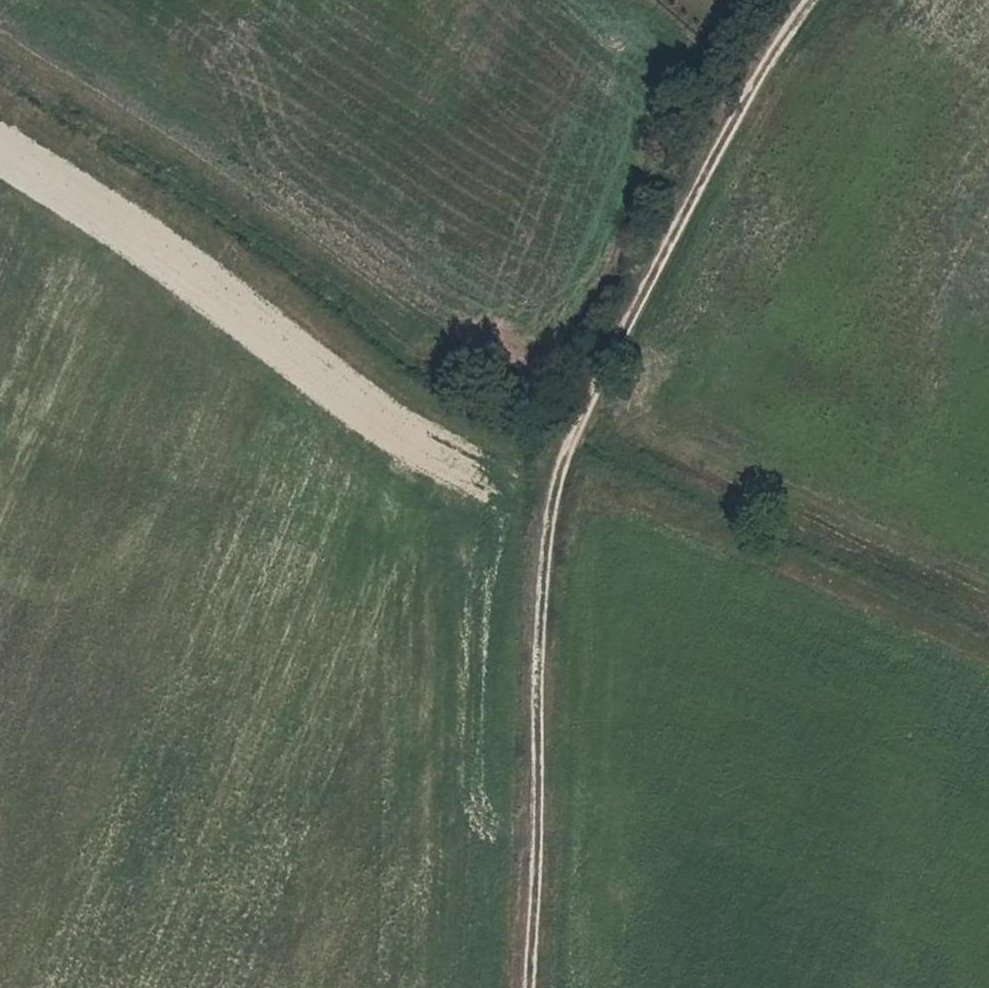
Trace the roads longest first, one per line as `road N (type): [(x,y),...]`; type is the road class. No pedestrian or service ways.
road 1 (track): [(519,987),(539,546),(553,471),(603,358),(771,60),(812,0)]

